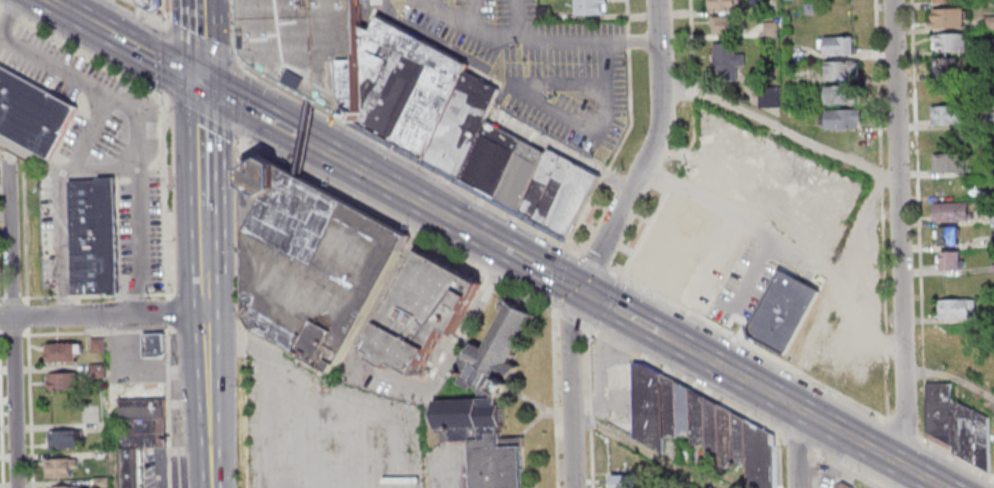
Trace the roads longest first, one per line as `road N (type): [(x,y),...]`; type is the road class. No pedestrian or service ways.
road 1 (residential): [(906,469),(891,0)]
road 2 (residential): [(570,406),(567,316),(658,134),(656,0)]
road 3 (residential): [(20,487),(9,154)]
road 4 (primary): [(941,487),(697,355)]
road 5 (secondary): [(213,487),(205,274)]
road 6 (residential): [(207,312),(0,318)]
road 7 (primary): [(476,234),(316,147)]
road 8 (secondary): [(203,209),(200,83)]

